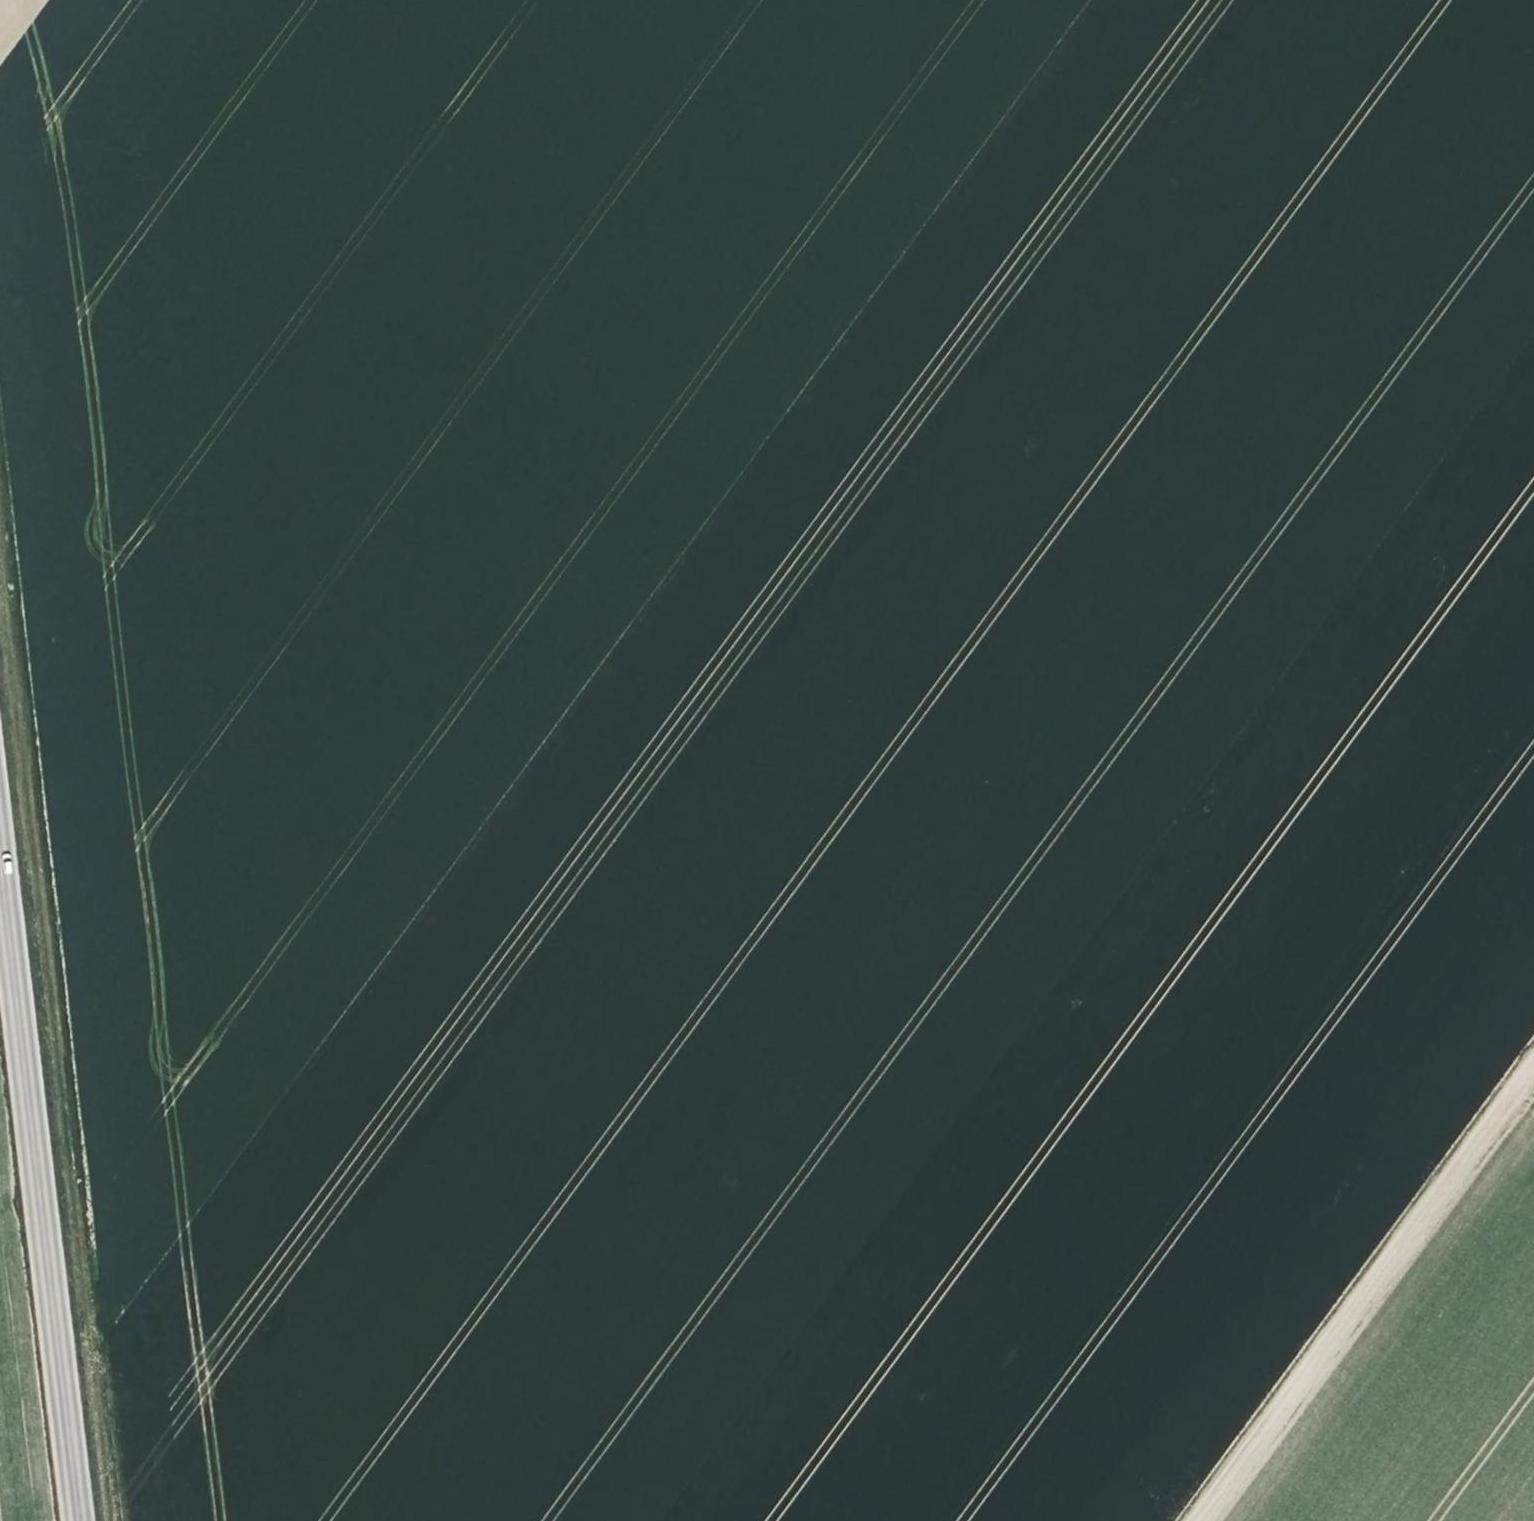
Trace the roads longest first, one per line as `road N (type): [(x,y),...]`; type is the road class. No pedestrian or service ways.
road 1 (unclassified): [(79,1520),(0,867)]
road 2 (track): [(1533,1073),(1202,1520)]

